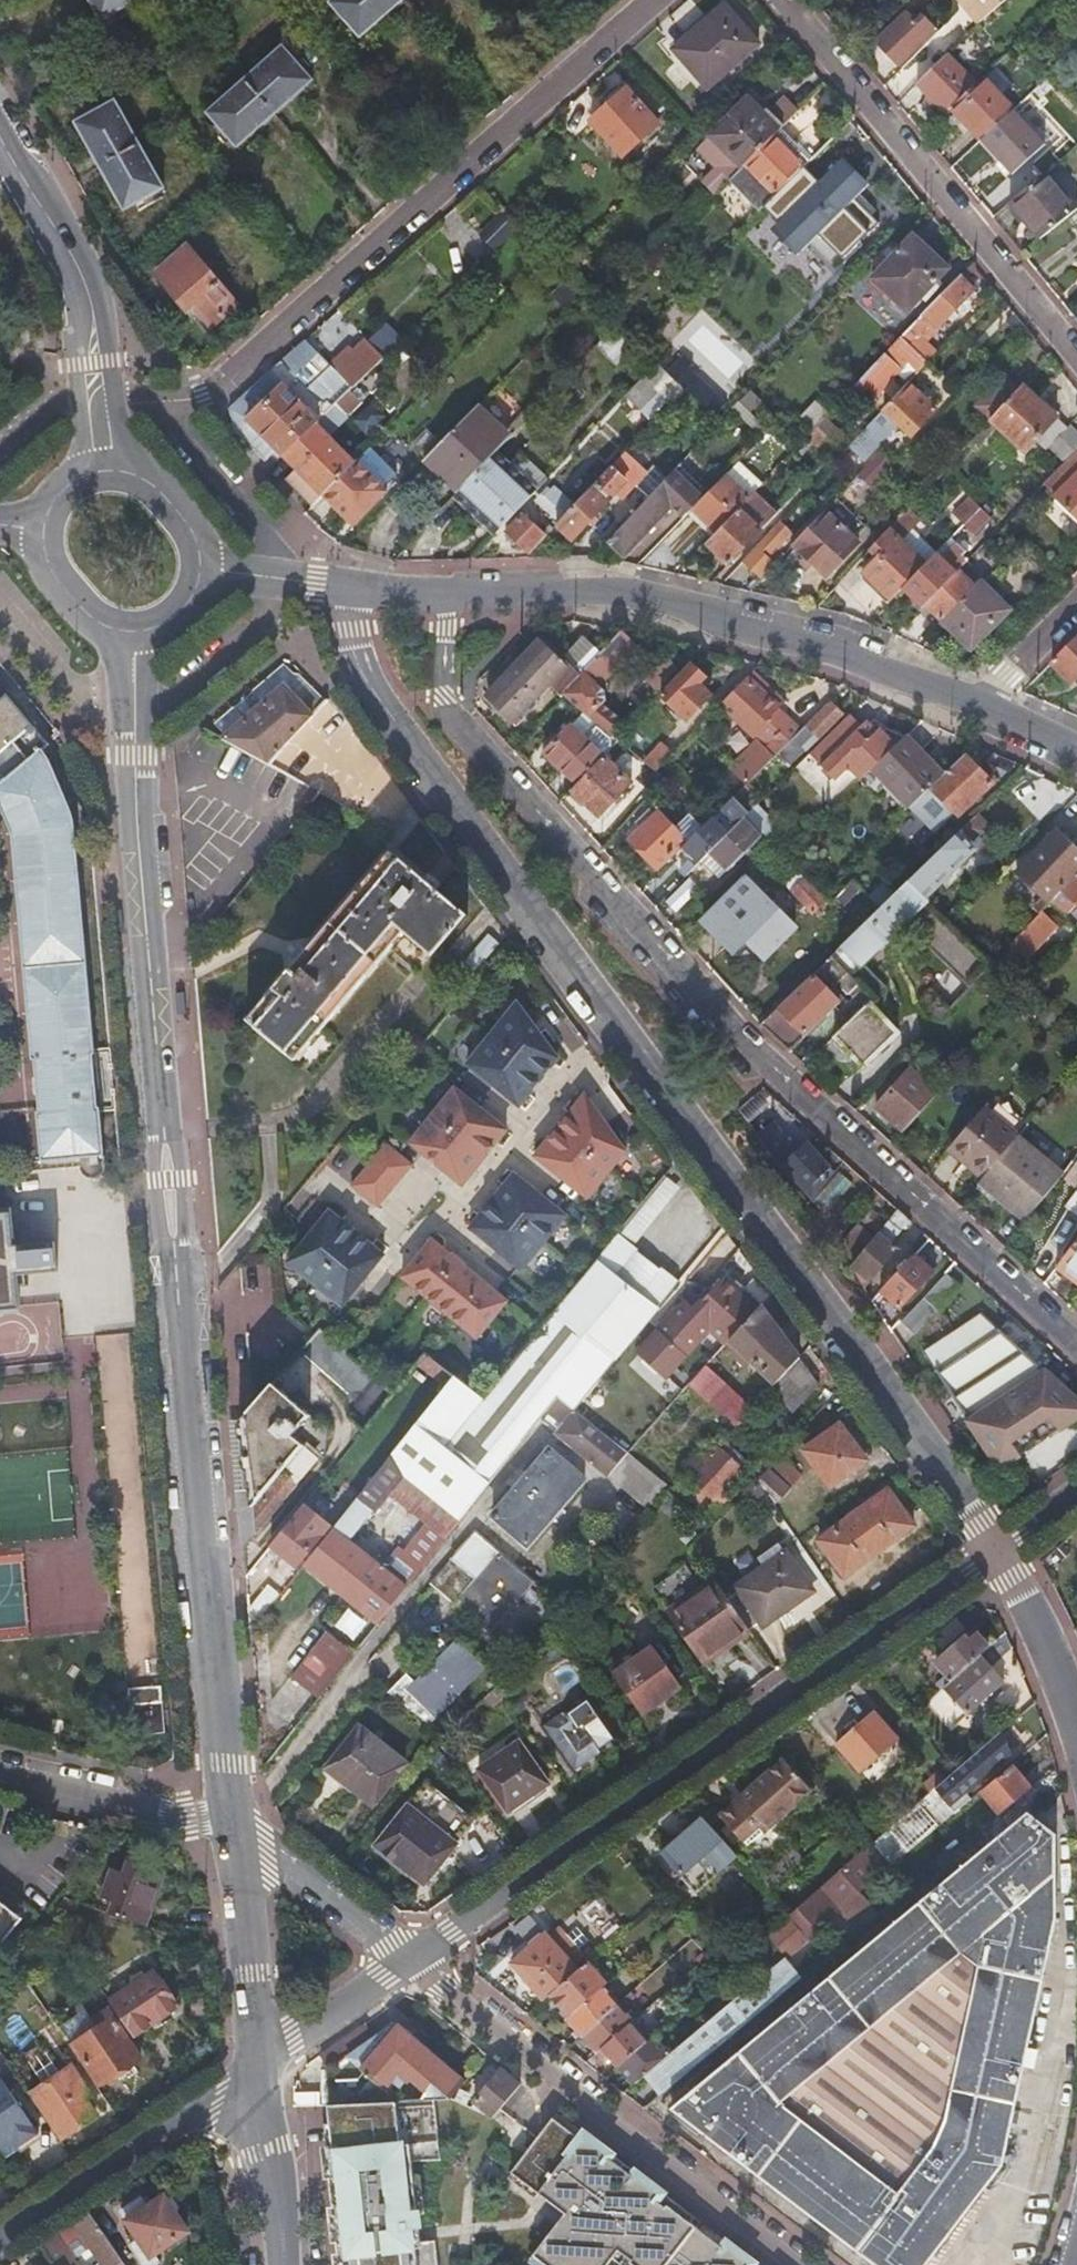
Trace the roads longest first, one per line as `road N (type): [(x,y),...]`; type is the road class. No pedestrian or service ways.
road 1 (residential): [(133,633),(146,923),(208,1639),(233,1822)]
road 2 (residential): [(994,1550),(368,675),(347,630),(346,588)]
road 3 (residential): [(445,594),(448,710),(748,1052),(1076,1350)]
road 4 (residential): [(994,1550),(407,1961)]
road 5 (residential): [(97,397),(199,397),(652,0)]
road 6 (residential): [(445,594),(642,592),(977,702)]
road 7 (residential): [(407,1961),(799,2264)]
road 8 (residential): [(783,0),(1076,358)]
road 9 (residential): [(264,2060),(0,2242)]
road 10 (residential): [(97,397),(73,261),(0,137)]
road 11 (residential): [(233,1822),(264,2060)]
road 12 (residential): [(0,1771),(233,1822)]
road 13 (residential): [(233,1822),(407,1961)]
road 14 (residential): [(264,2060),(283,2264)]
road 15 (residential): [(1076,1724),(994,1550)]
road 16 (residential): [(407,1961),(264,2060)]
road 17 (residential): [(41,527),(49,574),(71,601),(133,633)]
road 18 (residential): [(201,570),(346,588)]
road 19 (residential): [(201,570),(186,523),(169,502),(143,480),(109,471)]
road 20 (residential): [(1076,605),(977,702)]

